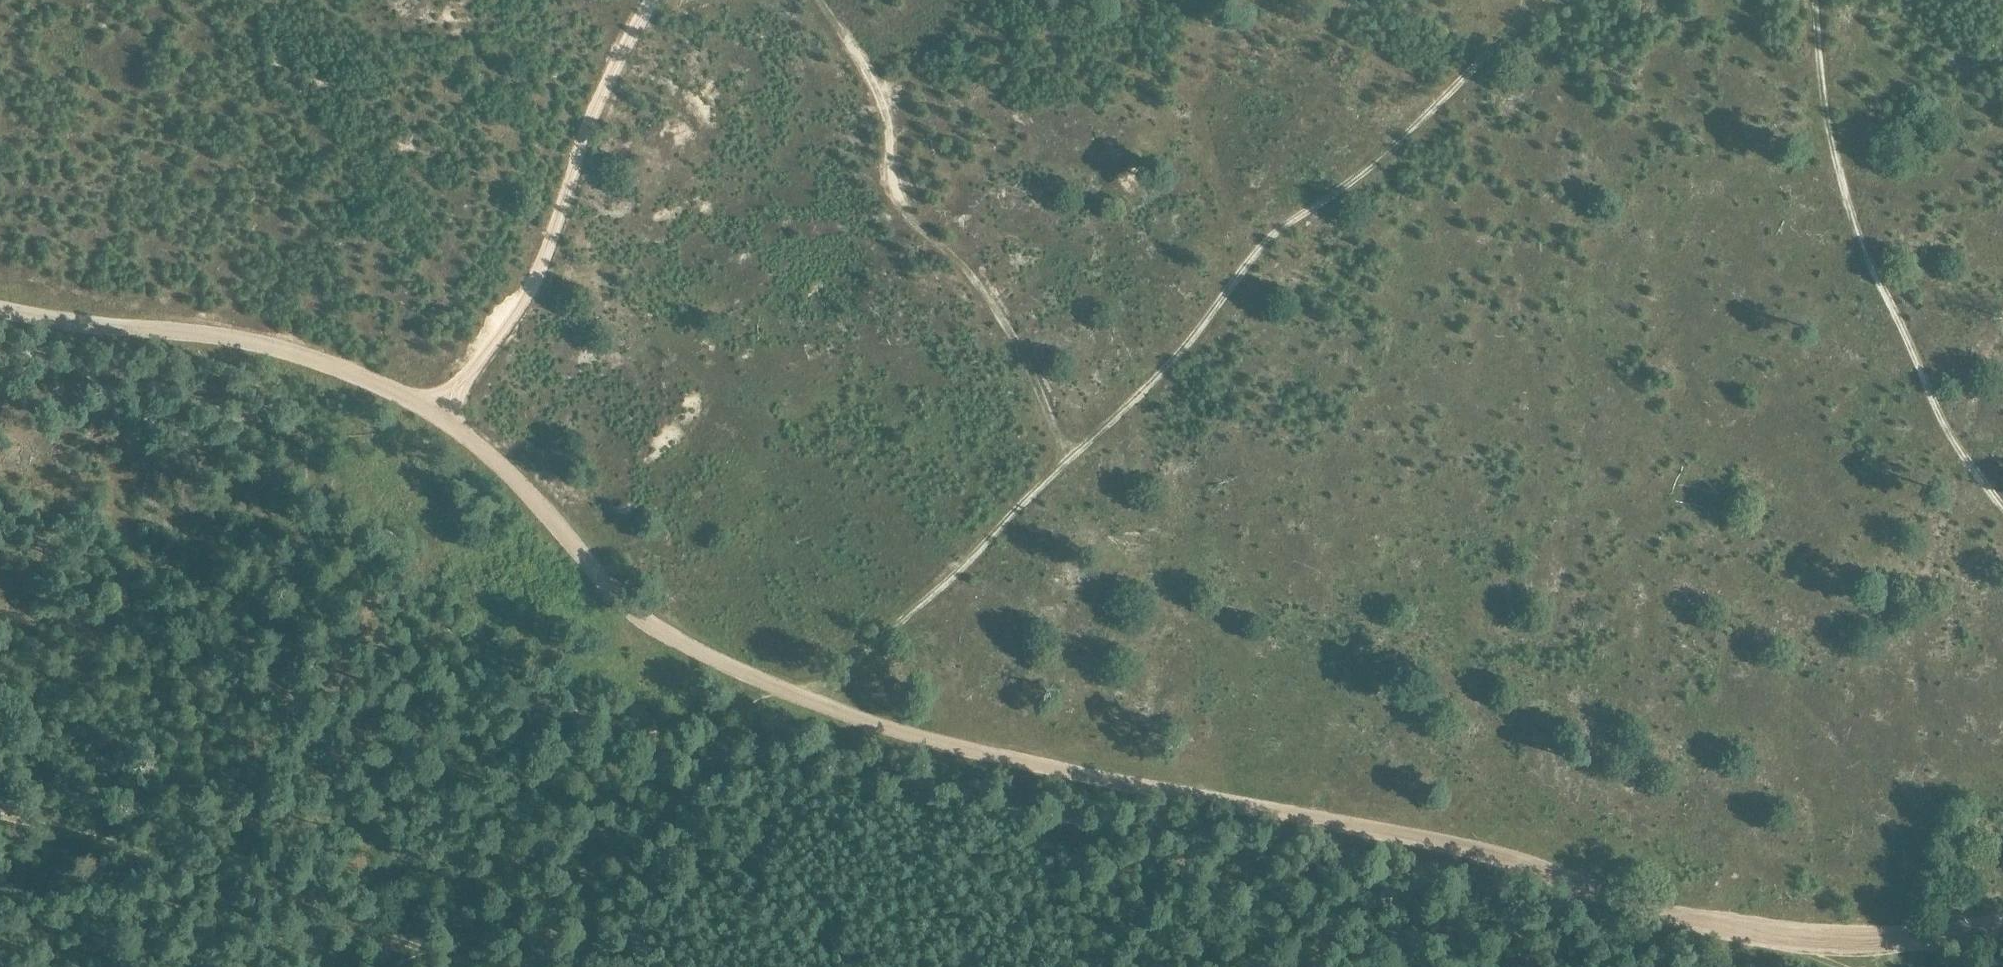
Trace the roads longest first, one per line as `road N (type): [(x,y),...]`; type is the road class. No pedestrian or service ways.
road 1 (track): [(0,311),(262,344),(373,380),(469,437),(632,608),(758,681)]
road 2 (track): [(803,698),(963,748),(1458,847),(1641,907)]
road 3 (track): [(1074,455),(1176,358),(1270,239),(1390,150),(1547,0)]
road 4 (track): [(1814,0),(1833,149),(1852,220),(1942,421),(2002,511)]
road 5 (track): [(820,0),(884,108),(898,198),(988,299),(1074,455)]
road 6 (track): [(0,815),(333,909),(425,953),(476,966)]
road 7 (track): [(433,413),(535,281),(589,126),(653,0)]
road 8 (track): [(401,966),(624,849),(670,810),(758,681)]
road 9 (track): [(1074,455),(963,568),(803,698)]
road 10 (track): [(1946,935),(1749,933)]

